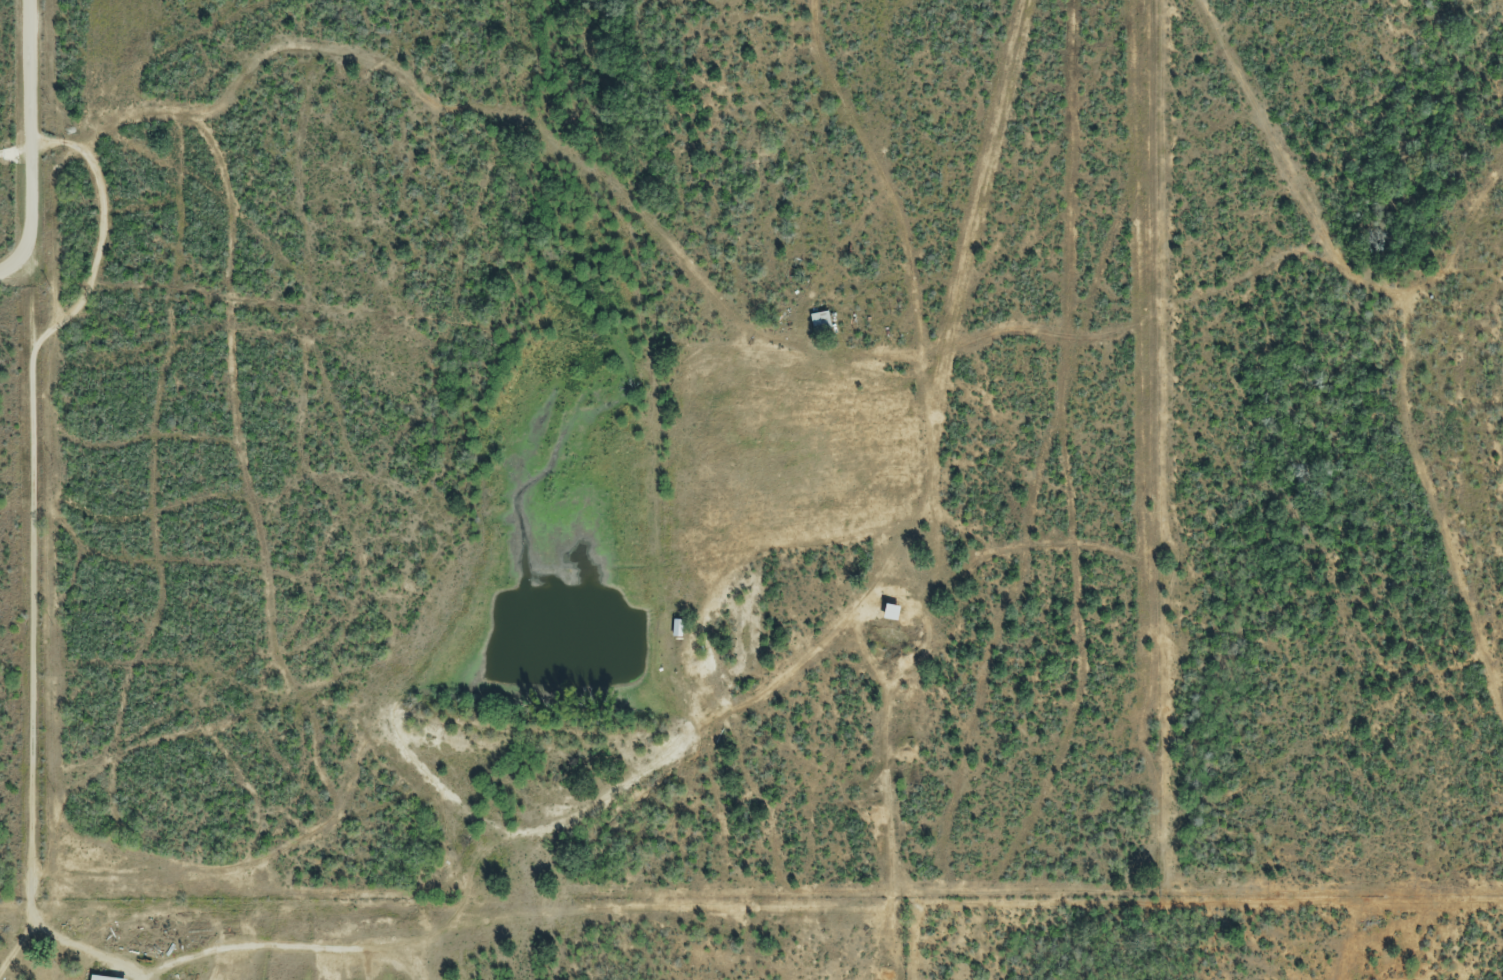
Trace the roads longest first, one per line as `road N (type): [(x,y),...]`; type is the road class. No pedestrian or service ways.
road 1 (residential): [(31,252),(32,897)]
road 2 (residential): [(0,271),(17,271),(31,252),(31,0)]

